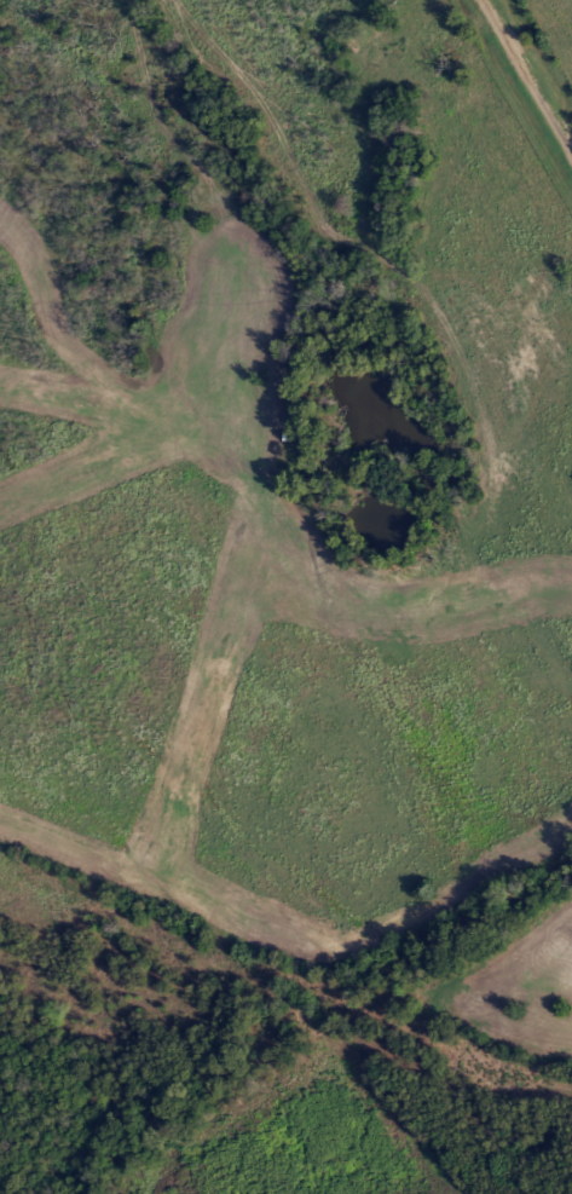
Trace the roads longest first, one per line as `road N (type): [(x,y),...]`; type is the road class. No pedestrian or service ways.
road 1 (residential): [(571,147),(487,0)]

